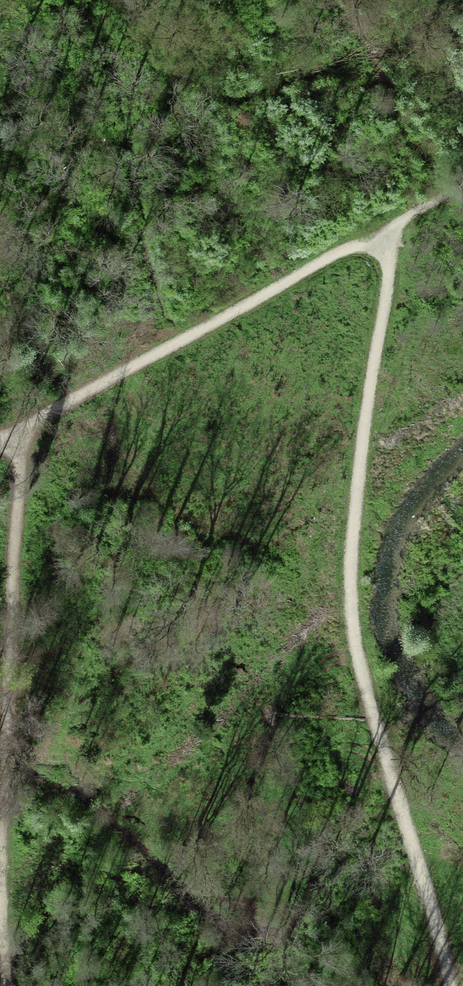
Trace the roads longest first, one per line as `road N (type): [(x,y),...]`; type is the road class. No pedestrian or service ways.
road 1 (track): [(389,225),(350,614),(449,985)]
road 2 (track): [(12,985),(8,759),(35,440)]
road 3 (track): [(0,450),(35,440),(462,185)]

